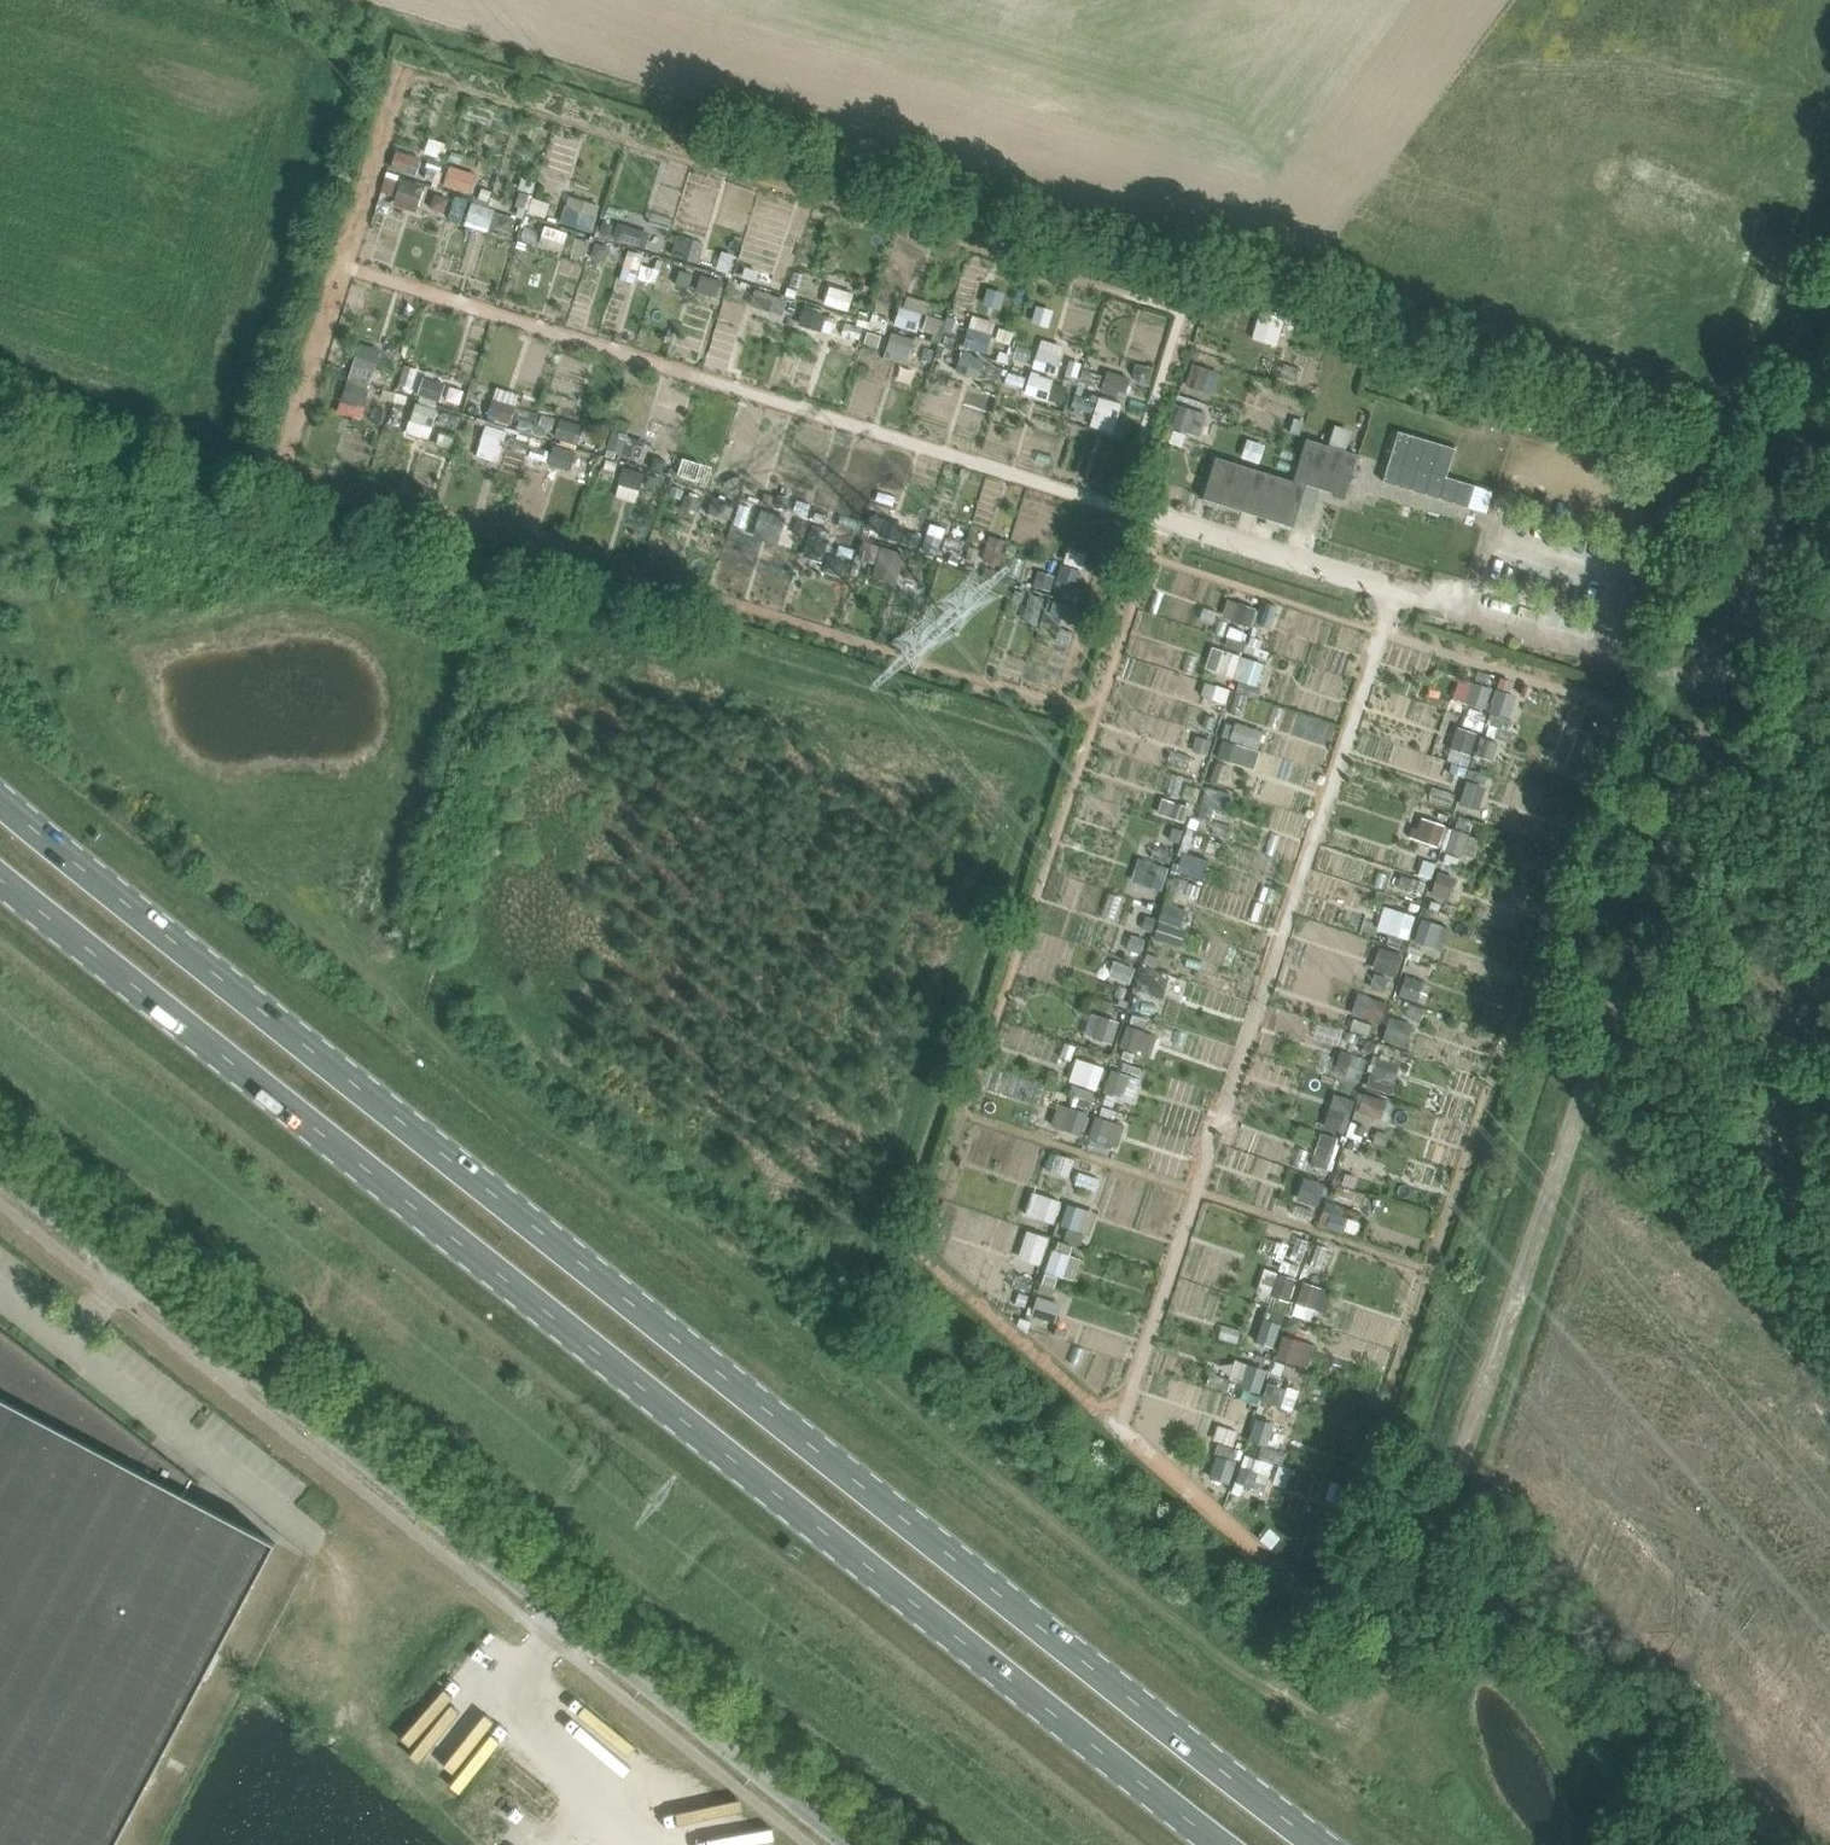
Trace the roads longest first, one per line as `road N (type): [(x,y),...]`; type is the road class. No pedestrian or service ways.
road 1 (primary): [(1312,1844),(0,808)]
road 2 (unclassified): [(1245,1675),(1299,1709),(1345,1718),(1372,1703),(1397,1650),(1829,354)]
road 3 (primary): [(0,885),(1210,1844)]
road 4 (tertiary): [(862,1844),(0,1175)]

